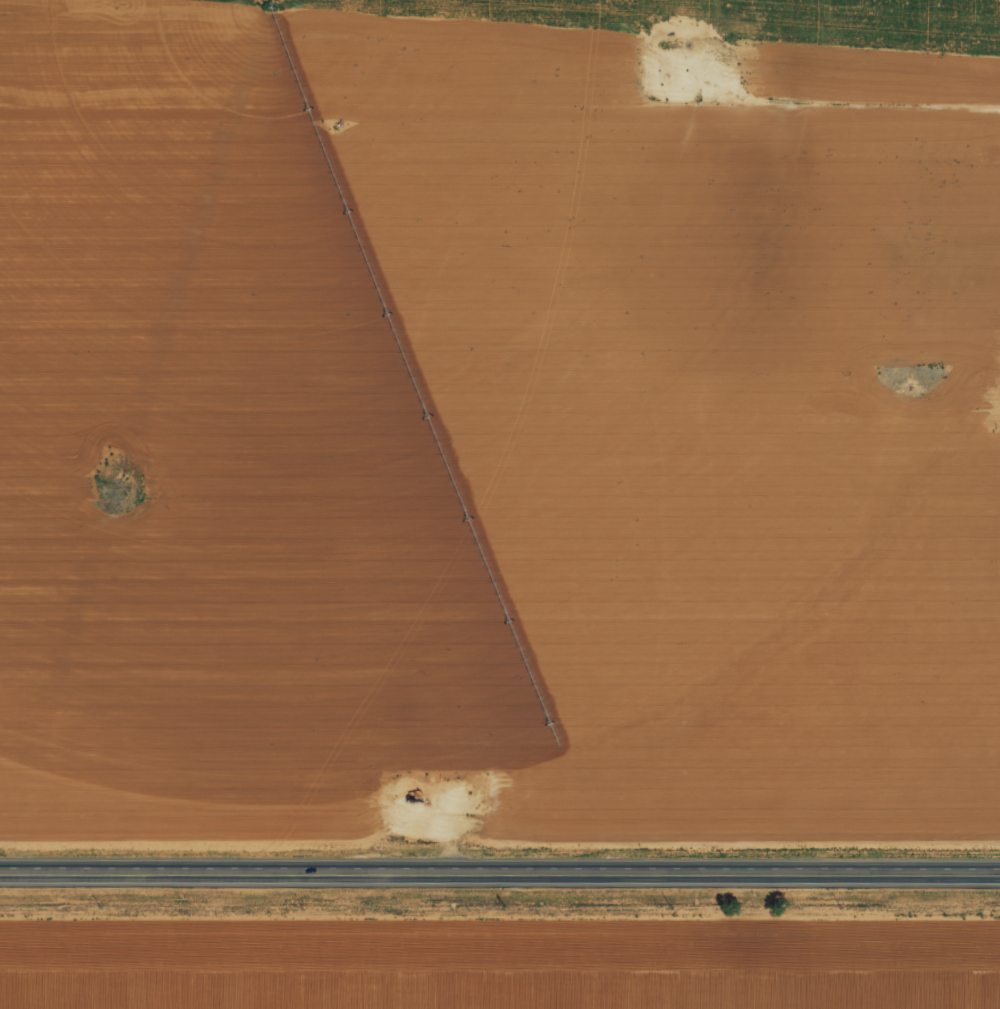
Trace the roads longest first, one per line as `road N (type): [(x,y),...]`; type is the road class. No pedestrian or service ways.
road 1 (primary): [(999,878),(0,875)]

